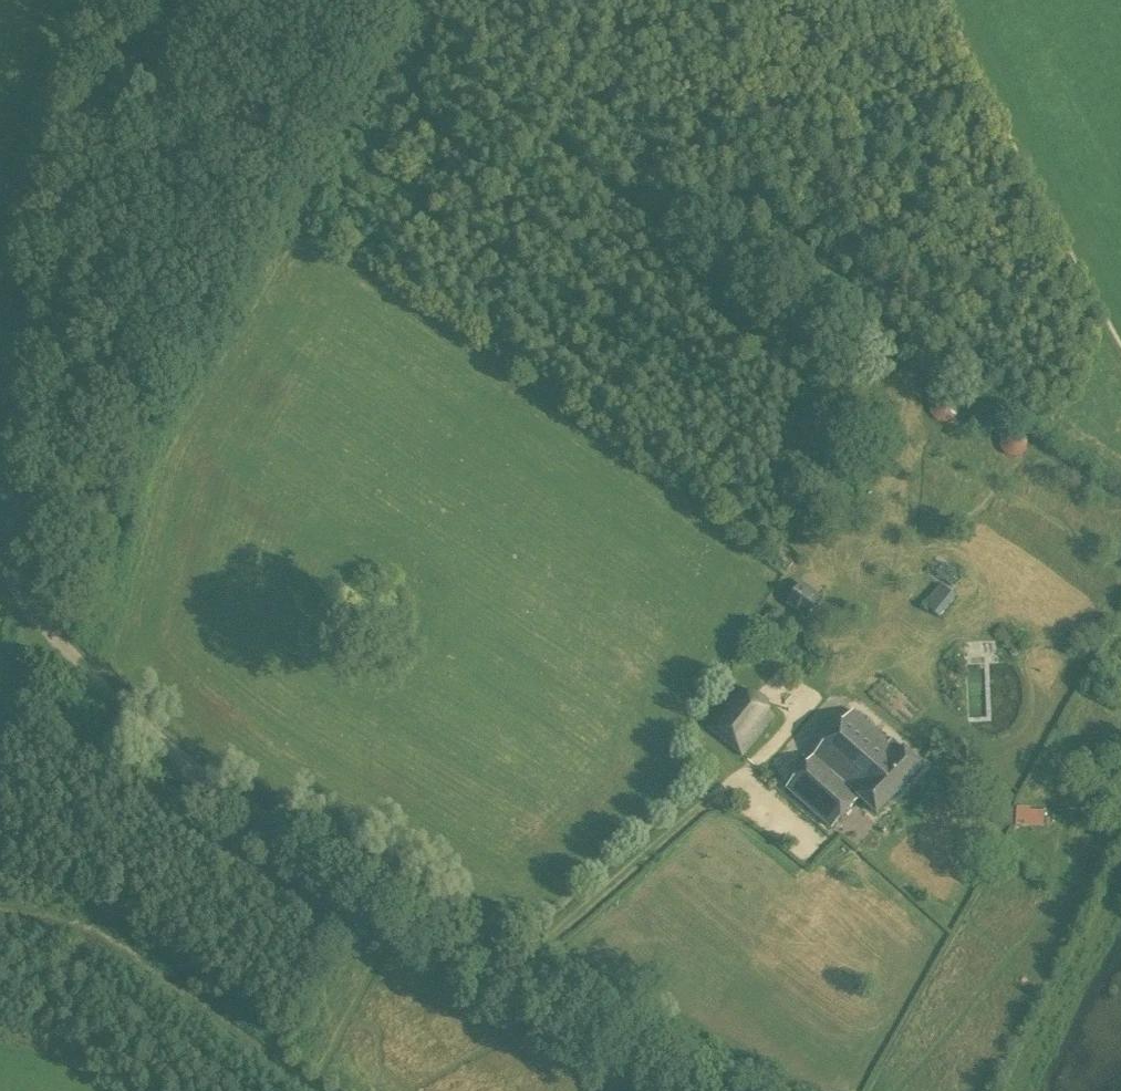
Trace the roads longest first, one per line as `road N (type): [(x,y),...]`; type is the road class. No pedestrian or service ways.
road 1 (unclassified): [(749,1090),(177,765),(0,553)]

